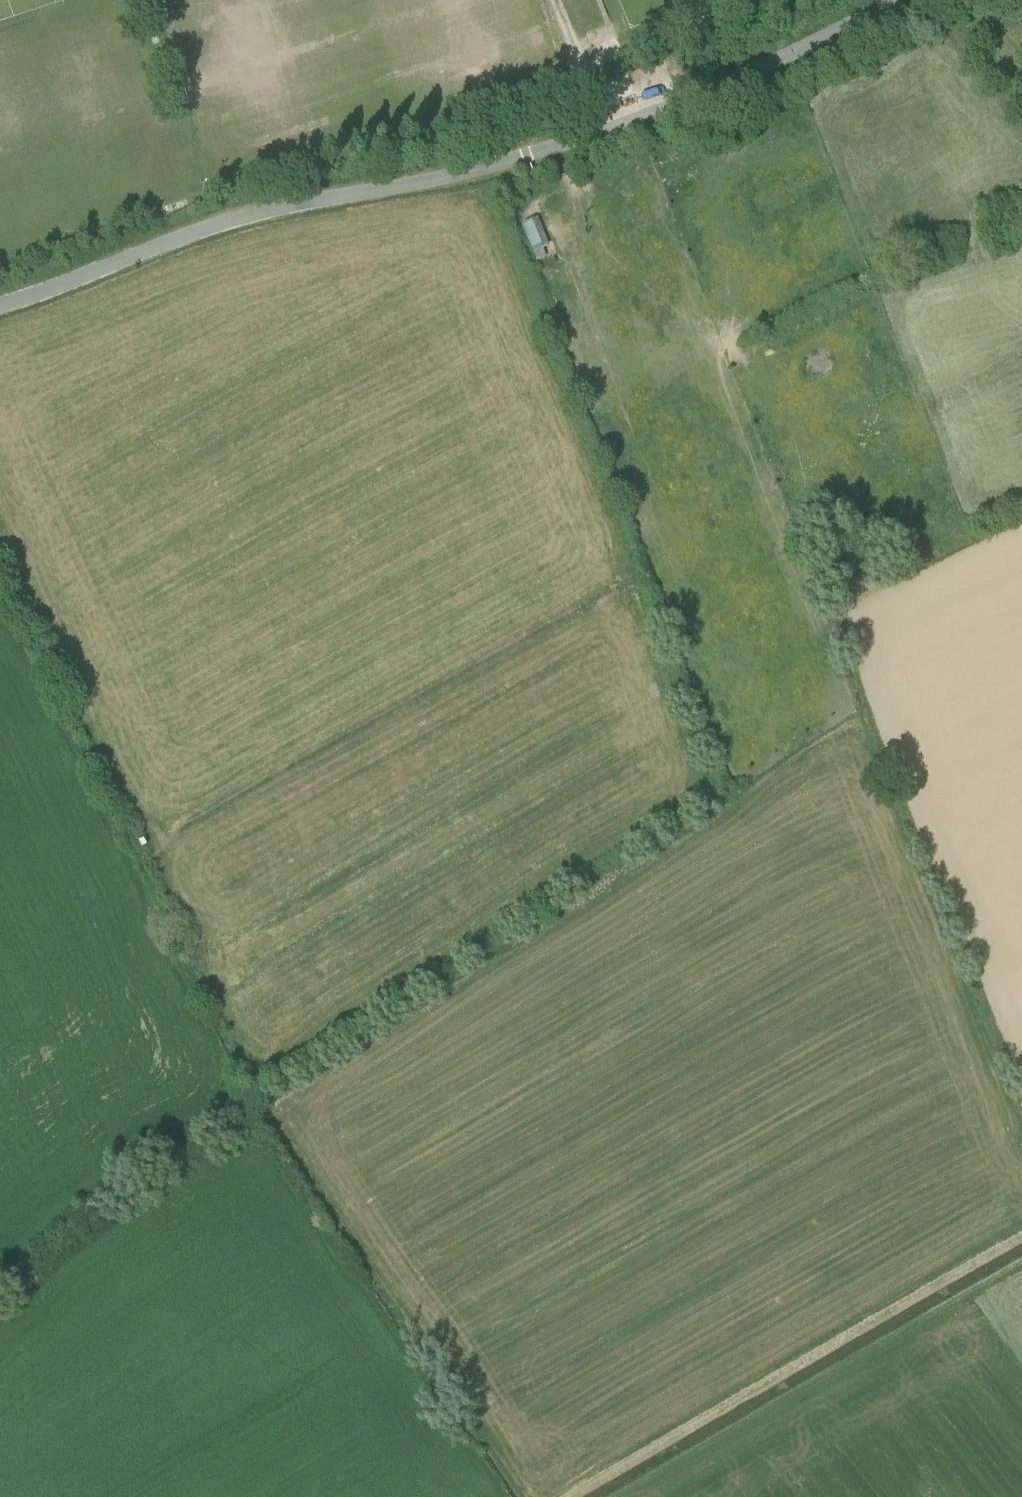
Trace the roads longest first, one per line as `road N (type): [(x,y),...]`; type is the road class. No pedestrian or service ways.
road 1 (unclassified): [(0,304),(241,216),(527,153)]
road 2 (residential): [(527,153),(716,92),(904,0)]

